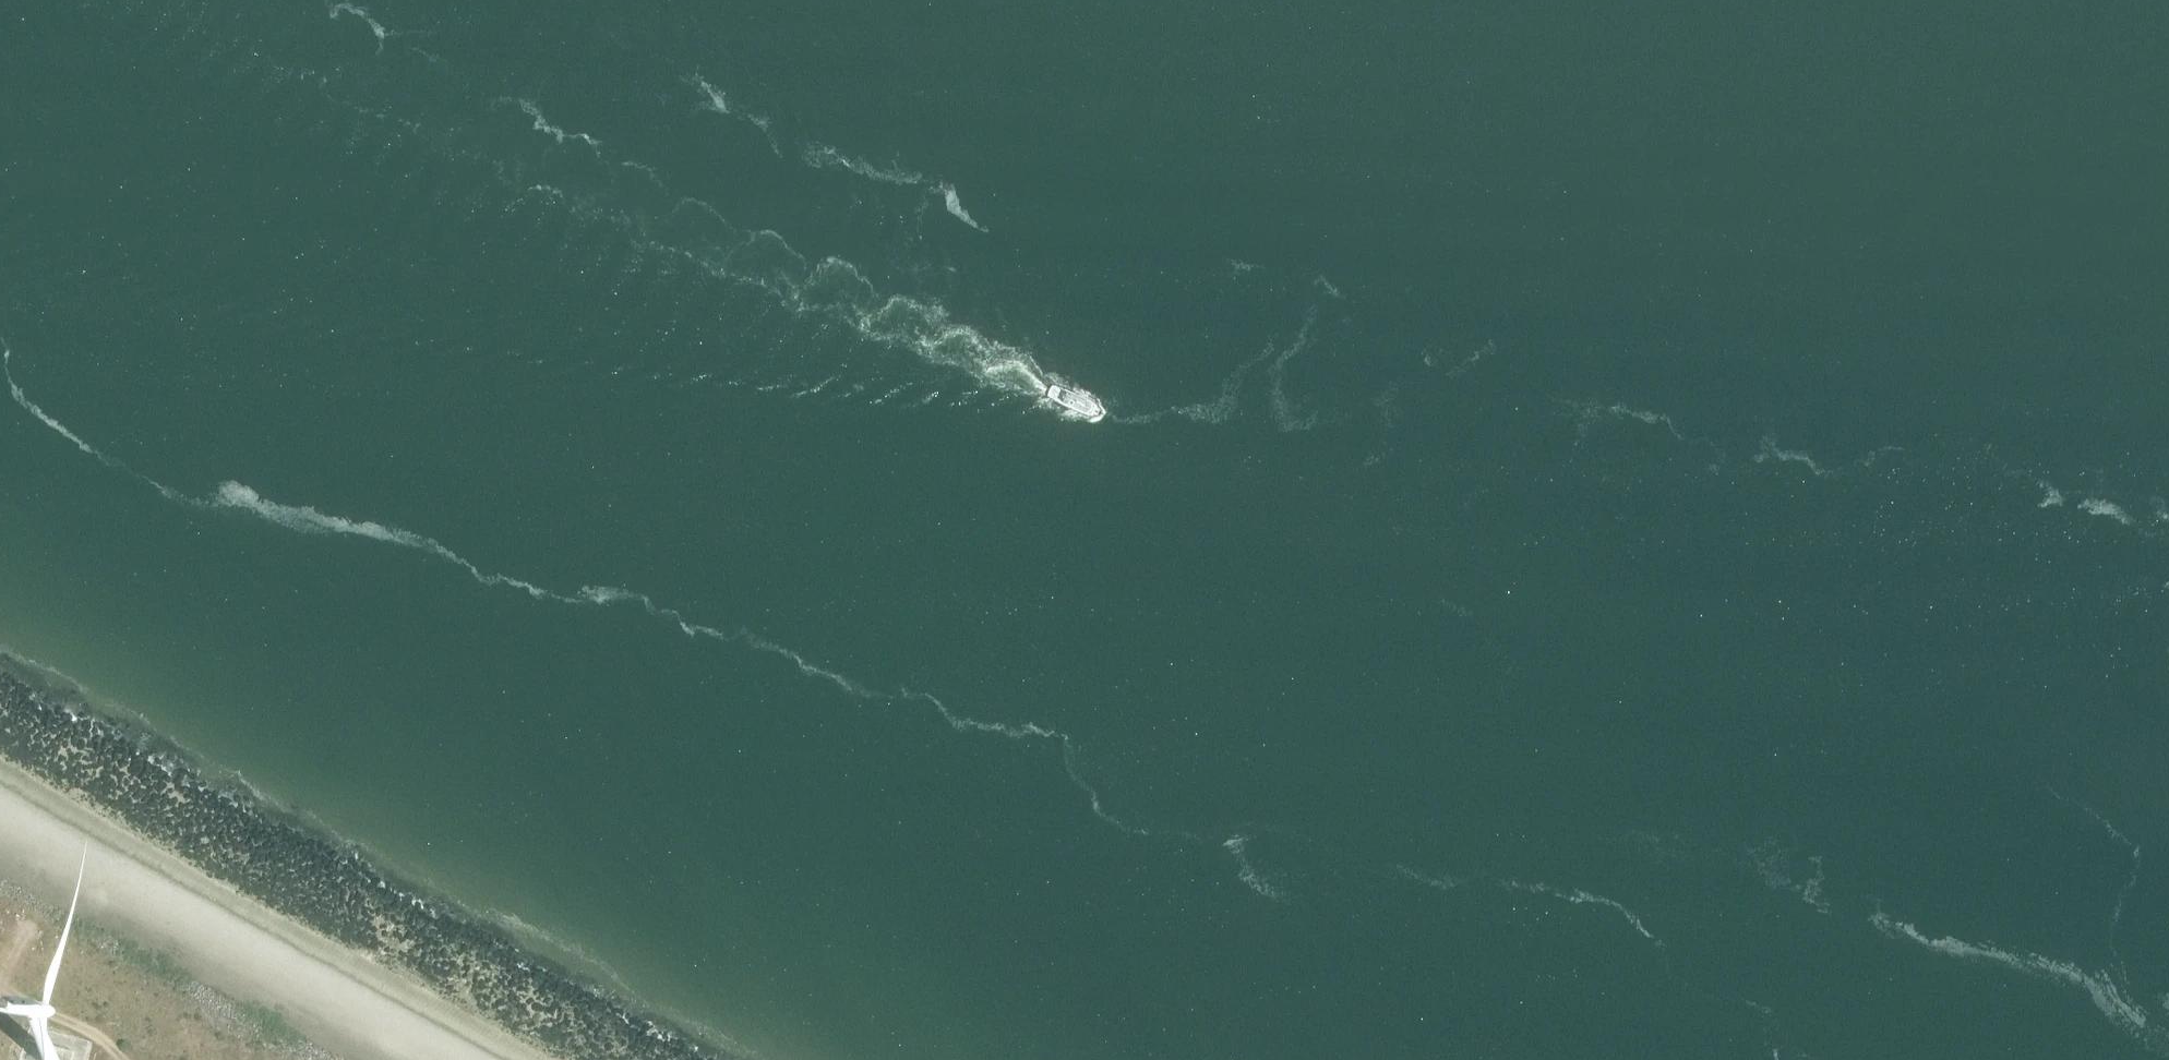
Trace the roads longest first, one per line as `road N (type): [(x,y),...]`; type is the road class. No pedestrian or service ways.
road 1 (track): [(127,1059),(94,1027),(0,983)]

